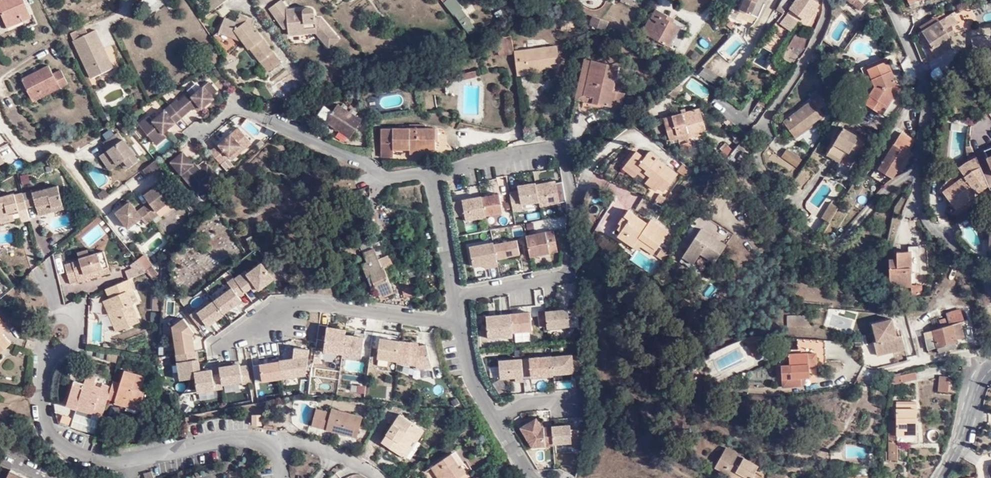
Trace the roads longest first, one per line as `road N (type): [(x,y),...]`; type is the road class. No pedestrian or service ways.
road 1 (residential): [(455,298),(563,275),(577,244),(567,159),(552,146),(429,171)]
road 2 (unclassified): [(882,0),(926,89),(915,156),(921,215),(990,291)]
road 3 (residential): [(429,171),(389,178),(240,107),(202,132)]
road 4 (residential): [(458,320),(293,303),(228,344)]
road 5 (residential): [(455,298),(429,171)]
road 6 (tertiary): [(940,477),(990,370)]

